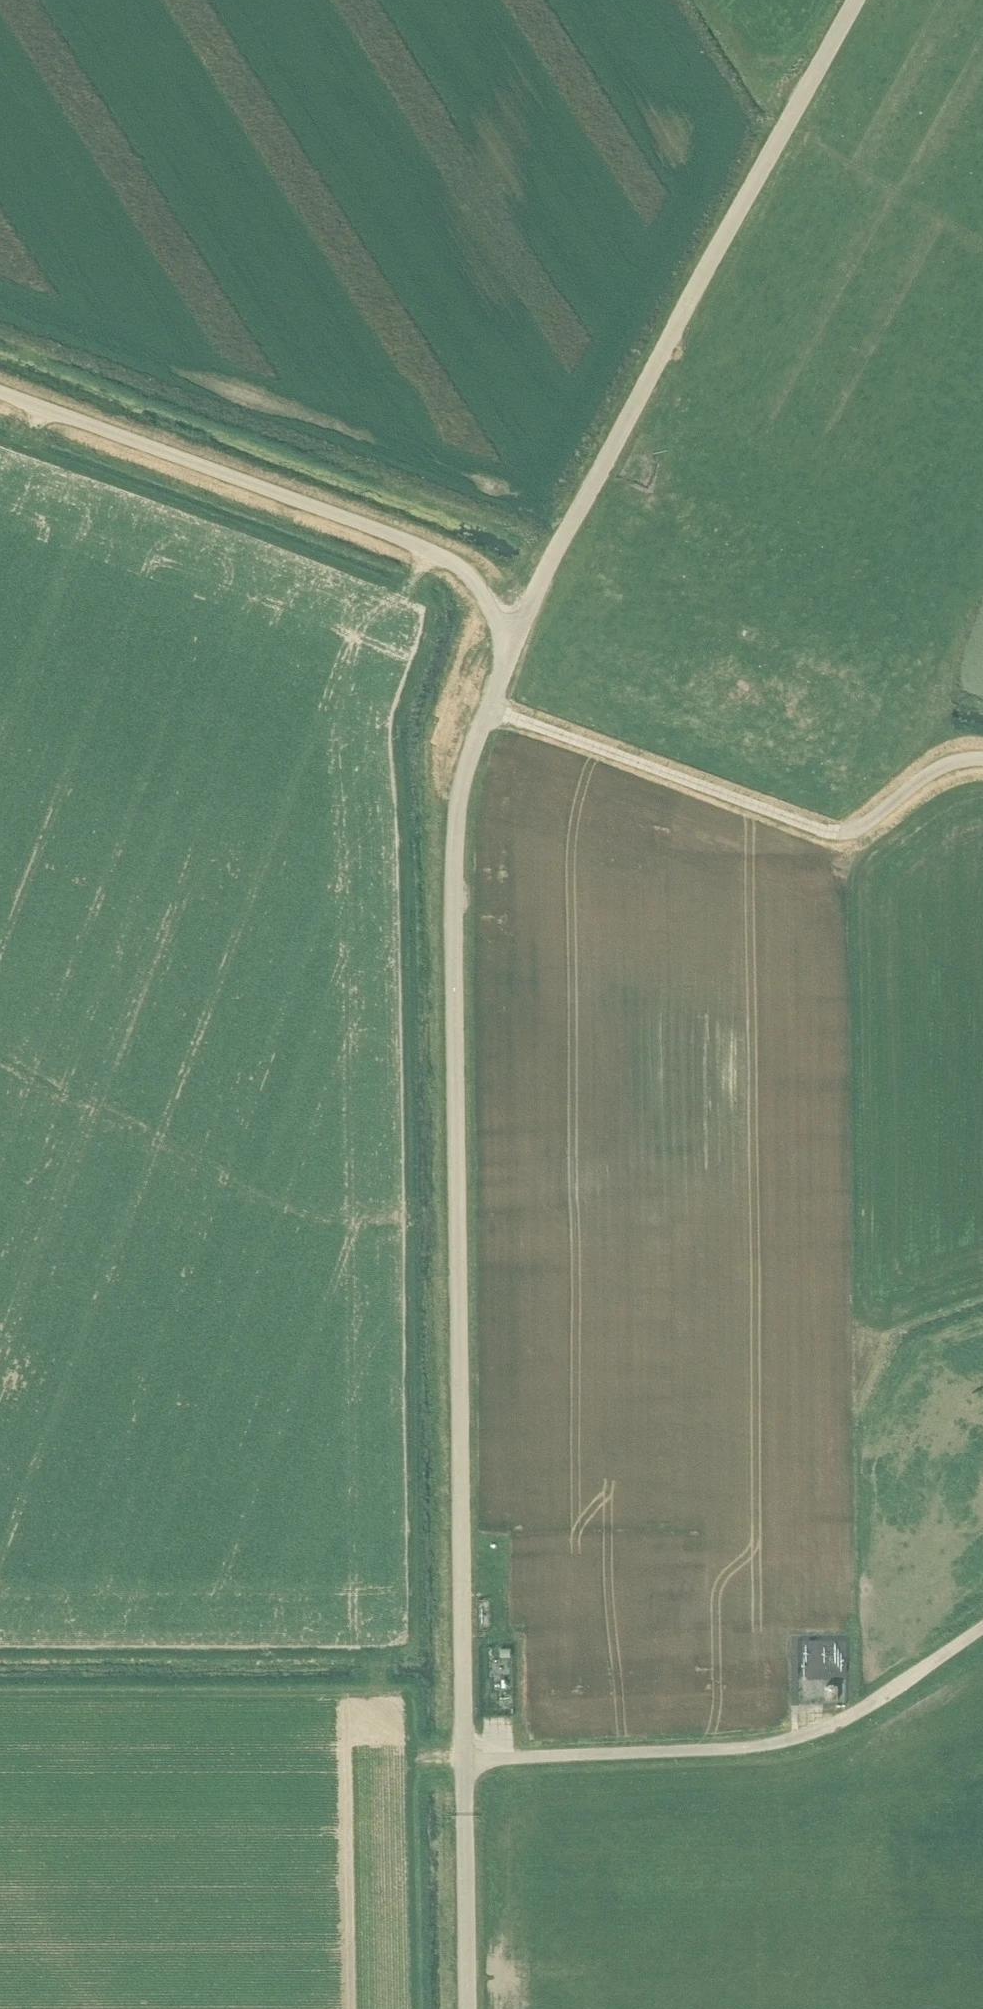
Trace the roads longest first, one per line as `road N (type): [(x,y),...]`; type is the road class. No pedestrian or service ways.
road 1 (unclassified): [(465,1763),(455,859),(463,786),(490,708)]
road 2 (unclassified): [(513,647),(564,534),(855,0)]
road 3 (unclassified): [(513,647),(476,584),(444,557),(0,397)]
road 4 (unclassified): [(465,1763),(782,1743),(852,1713),(982,1628)]
road 5 (unclassified): [(982,760),(938,770),(861,829),(839,834),(490,708)]
road 6 (unclassified): [(468,2008),(465,1763)]

